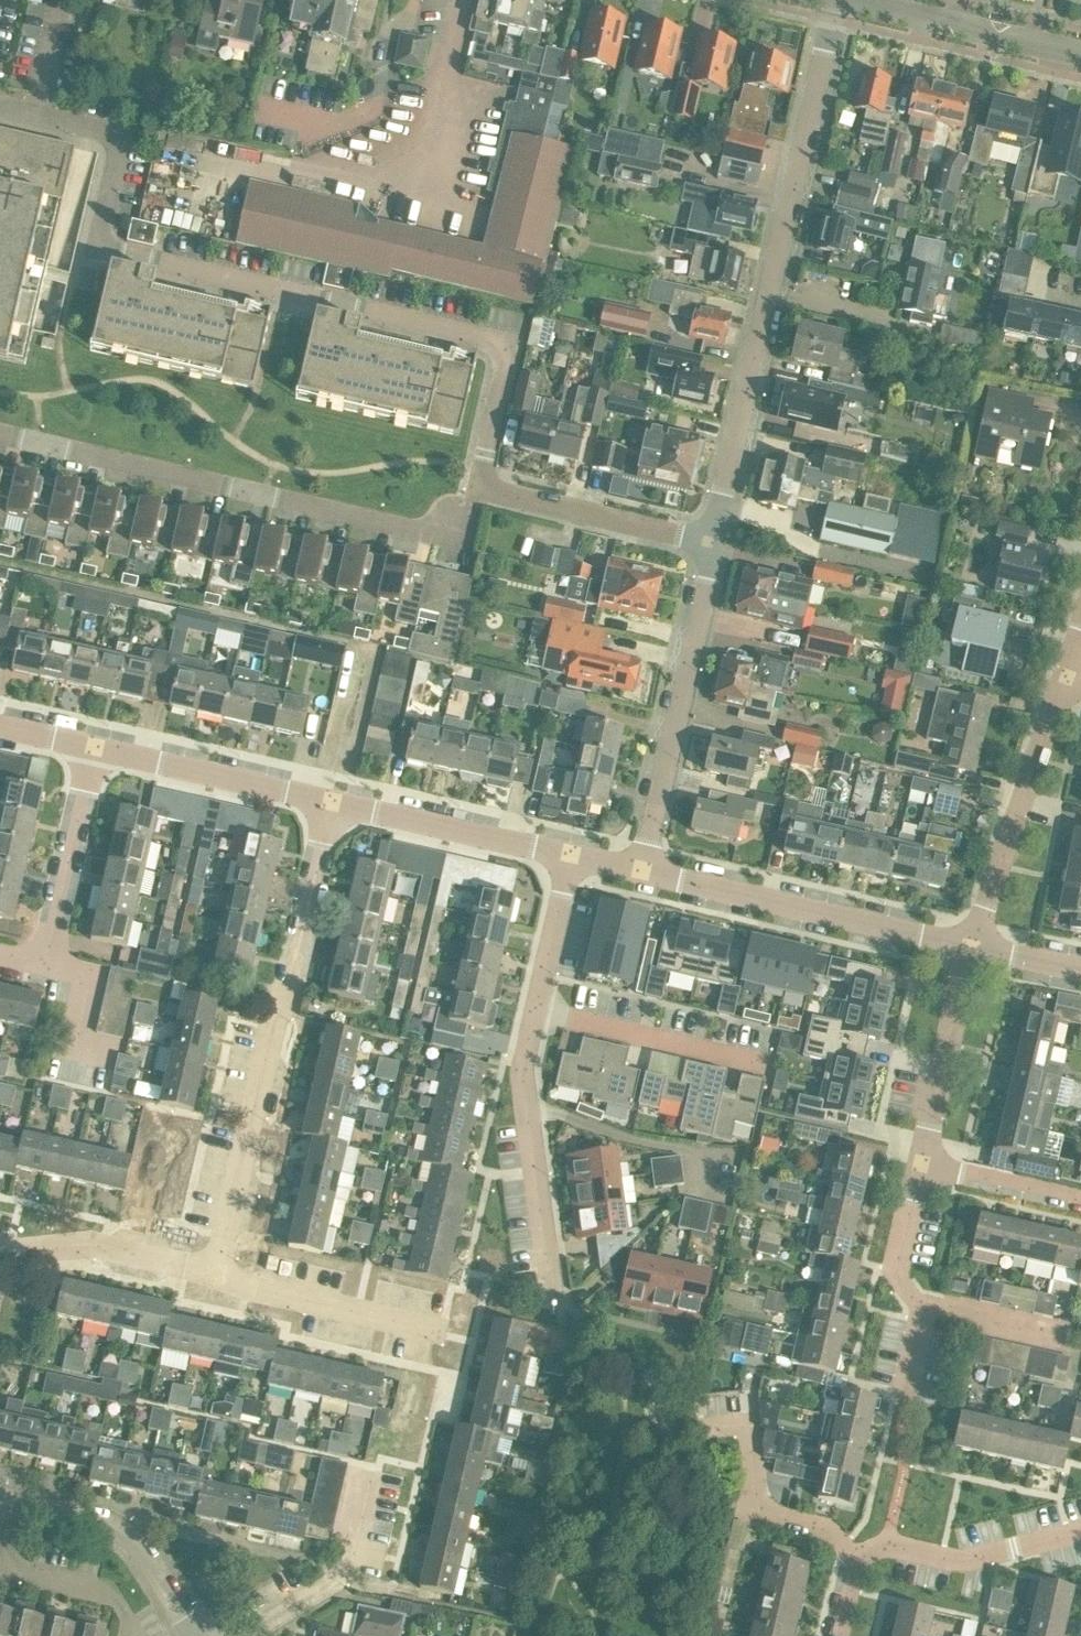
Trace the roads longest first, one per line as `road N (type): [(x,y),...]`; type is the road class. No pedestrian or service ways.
road 1 (residential): [(93,242),(515,341),(481,489)]
road 2 (residential): [(712,540),(838,0)]
road 3 (residential): [(481,489),(445,536),(0,435)]
road 4 (residential): [(216,1272),(334,800)]
road 5 (residential): [(975,940),(647,868)]
road 6 (residential): [(647,868),(712,540)]
road 7 (residential): [(560,1296),(525,1055),(534,1009)]
road 8 (residential): [(975,940),(1069,674)]
road 9 (residential): [(0,963),(44,973),(98,748)]
road 10 (residential): [(465,1340),(251,1288),(216,1272)]
road 11 (residential): [(200,1635),(141,1543),(0,1508)]
road 12 (residential): [(257,1635),(348,1578),(381,1534),(403,1445)]
road 13 (tertiary): [(1080,56),(839,0)]
road 14 (residential): [(771,1062),(534,1009)]
road 15 (residential): [(334,800),(98,748)]
road 16 (residential): [(481,489),(712,540)]
road 17 (residential): [(565,850),(334,800)]
road 18 (residential): [(858,1560),(889,1542),(964,1562),(1080,1532)]
road 19 (residential): [(936,1166),(927,1137),(975,940)]
road 20 (residential): [(93,242),(119,137),(0,107)]
road 21 (residential): [(0,1248),(88,1243),(216,1272)]
road 22 (residential): [(858,1560),(833,1531),(756,1507),(744,1426)]
road 23 (residential): [(534,1009),(565,850)]
road 24 (residential): [(925,1306),(907,1269),(913,1199),(936,1166)]
road 25 (residential): [(1080,1198),(936,1166)]
road 26 (residential): [(1068,1340),(925,1306)]

